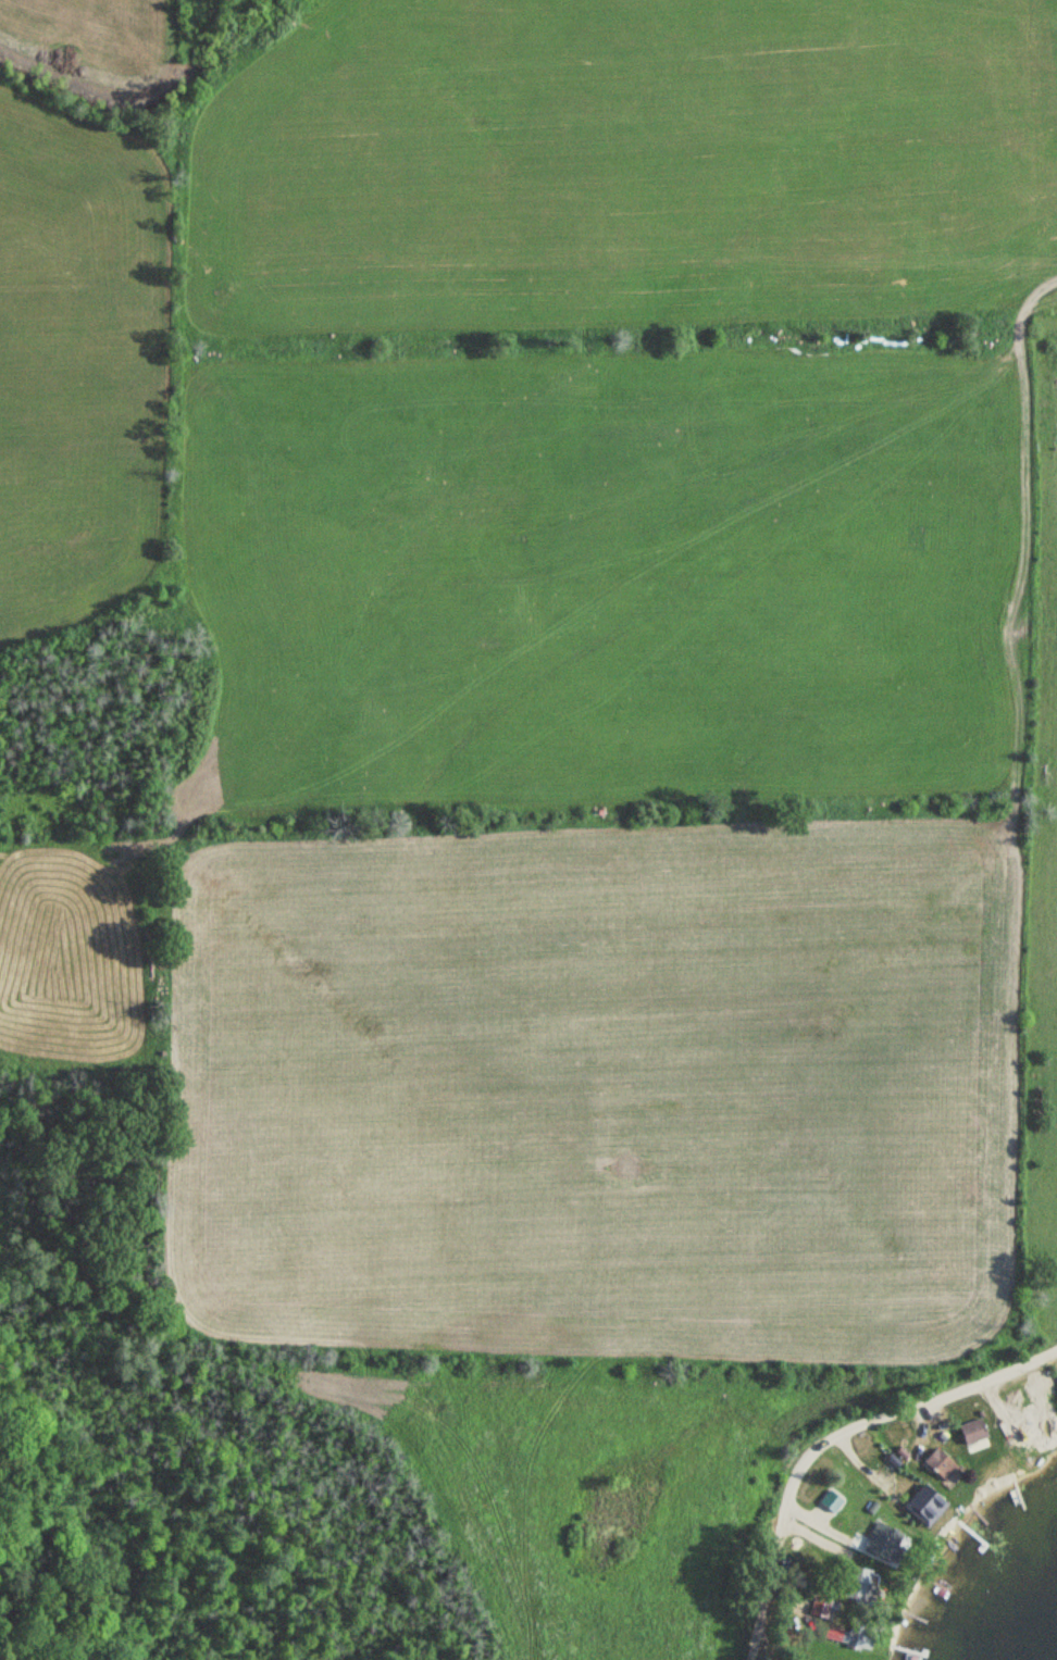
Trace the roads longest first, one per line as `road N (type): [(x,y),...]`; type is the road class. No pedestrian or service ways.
road 1 (residential): [(751,1659),(804,1459),(832,1435),(1056,1349)]

